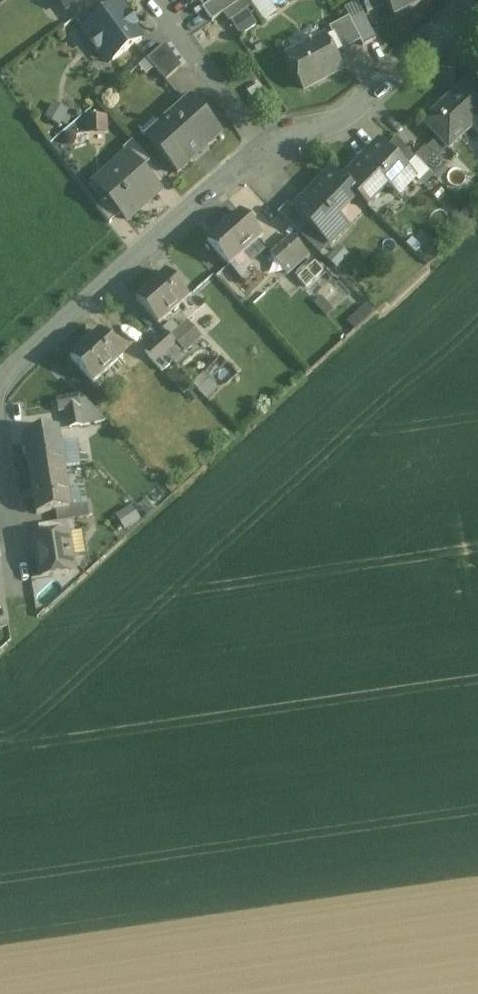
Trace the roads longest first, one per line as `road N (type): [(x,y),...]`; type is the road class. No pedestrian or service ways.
road 1 (residential): [(0,397),(10,379),(267,150)]
road 2 (residential): [(267,150),(337,127),(471,9)]
road 3 (residential): [(160,0),(267,150)]
road 4 (residential): [(22,617),(0,481)]

